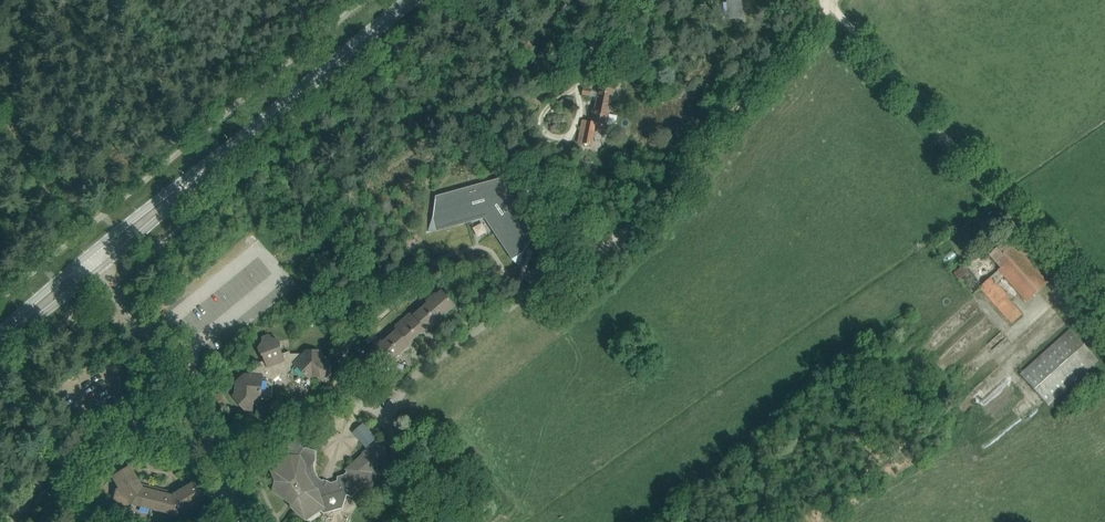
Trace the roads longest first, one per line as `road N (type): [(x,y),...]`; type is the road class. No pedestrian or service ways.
road 1 (residential): [(386,416),(422,370),(637,220),(830,7)]
road 2 (track): [(830,7),(1104,318)]
road 3 (primary): [(220,158),(415,0)]
road 4 (residential): [(211,457),(319,396),(386,416)]
road 5 (residential): [(102,437),(68,381),(102,361),(142,422)]
road 6 (primary): [(99,270),(220,158)]
road 7 (primary): [(220,158),(87,255)]
road 8 (residential): [(175,396),(111,286)]
road 9 (residential): [(102,437),(34,487),(8,521)]
road 10 (primary): [(0,348),(99,270)]

